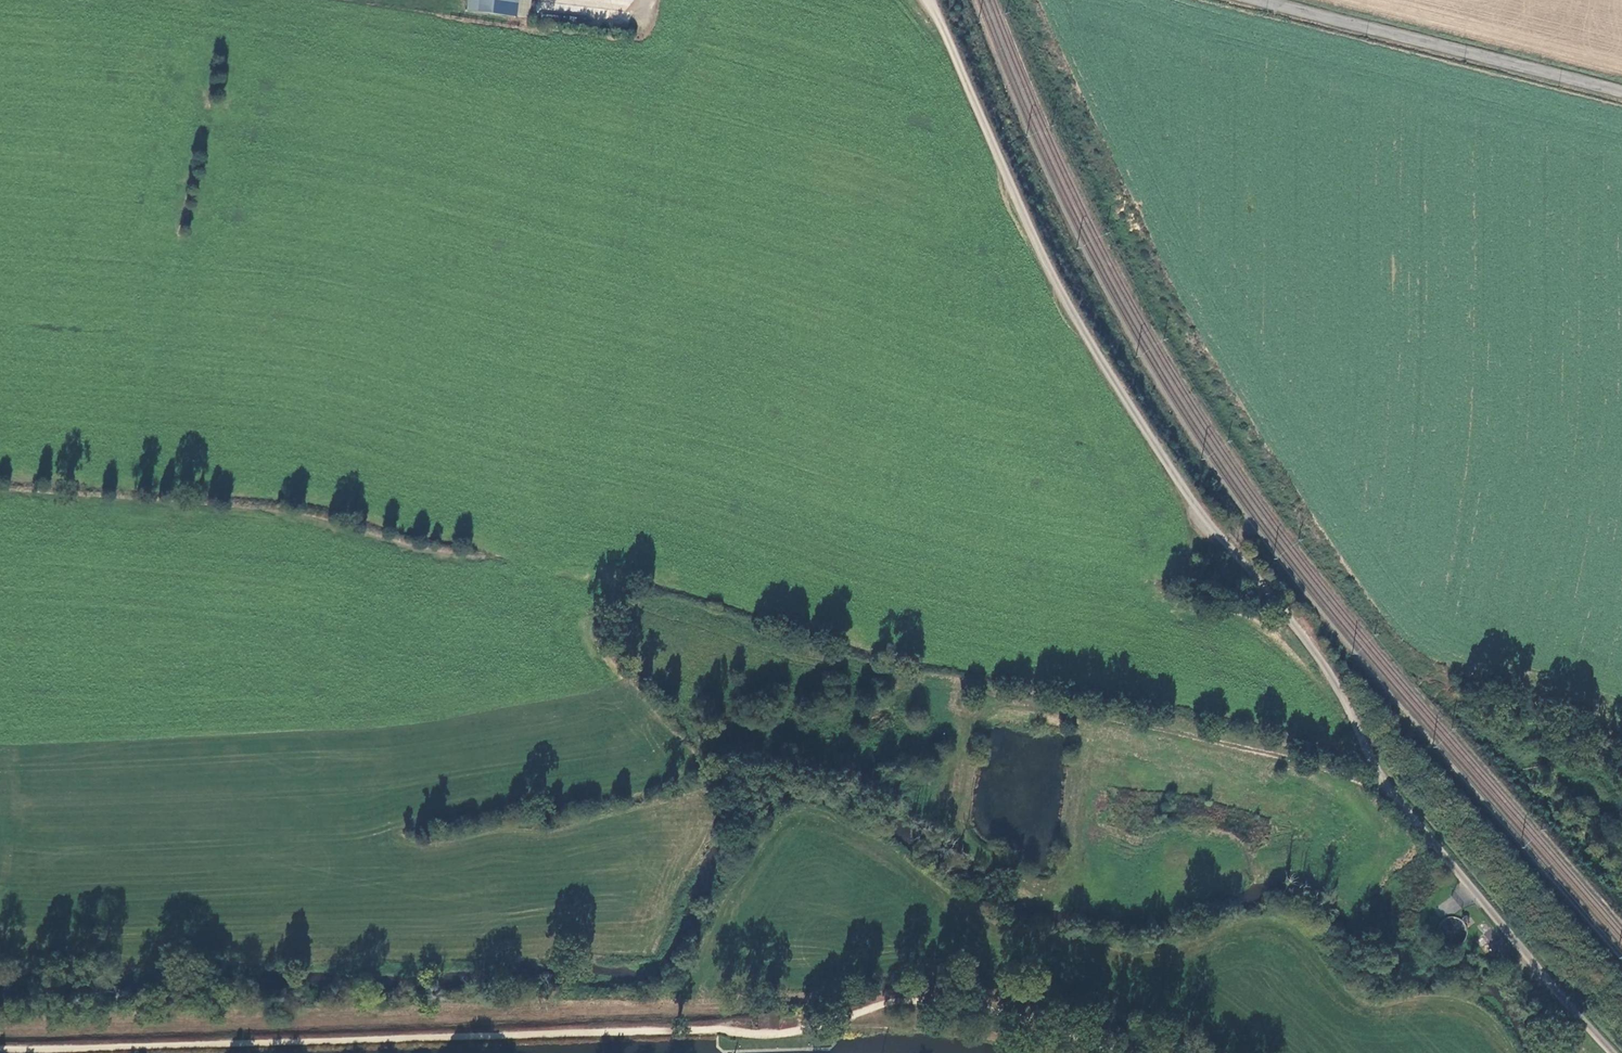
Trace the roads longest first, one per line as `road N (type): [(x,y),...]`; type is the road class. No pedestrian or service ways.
road 1 (unclassified): [(927,0),(1062,297),(1124,399),(1215,530),(1341,687),(1396,799),(1615,1052)]
road 2 (unclassified): [(1621,92),(1258,0)]

